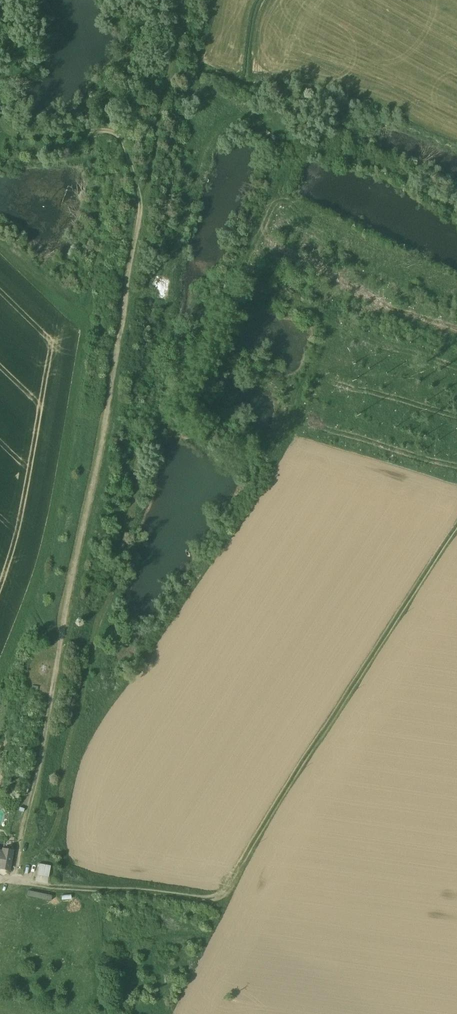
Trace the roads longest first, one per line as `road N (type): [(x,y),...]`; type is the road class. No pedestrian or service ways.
road 1 (track): [(12,879),(142,210)]
road 2 (track): [(12,879),(203,900),(227,895),(456,520)]
road 3 (track): [(15,865),(56,833),(76,710),(125,545)]
road 4 (track): [(142,210),(131,155),(117,130),(27,136),(12,130),(0,103)]

